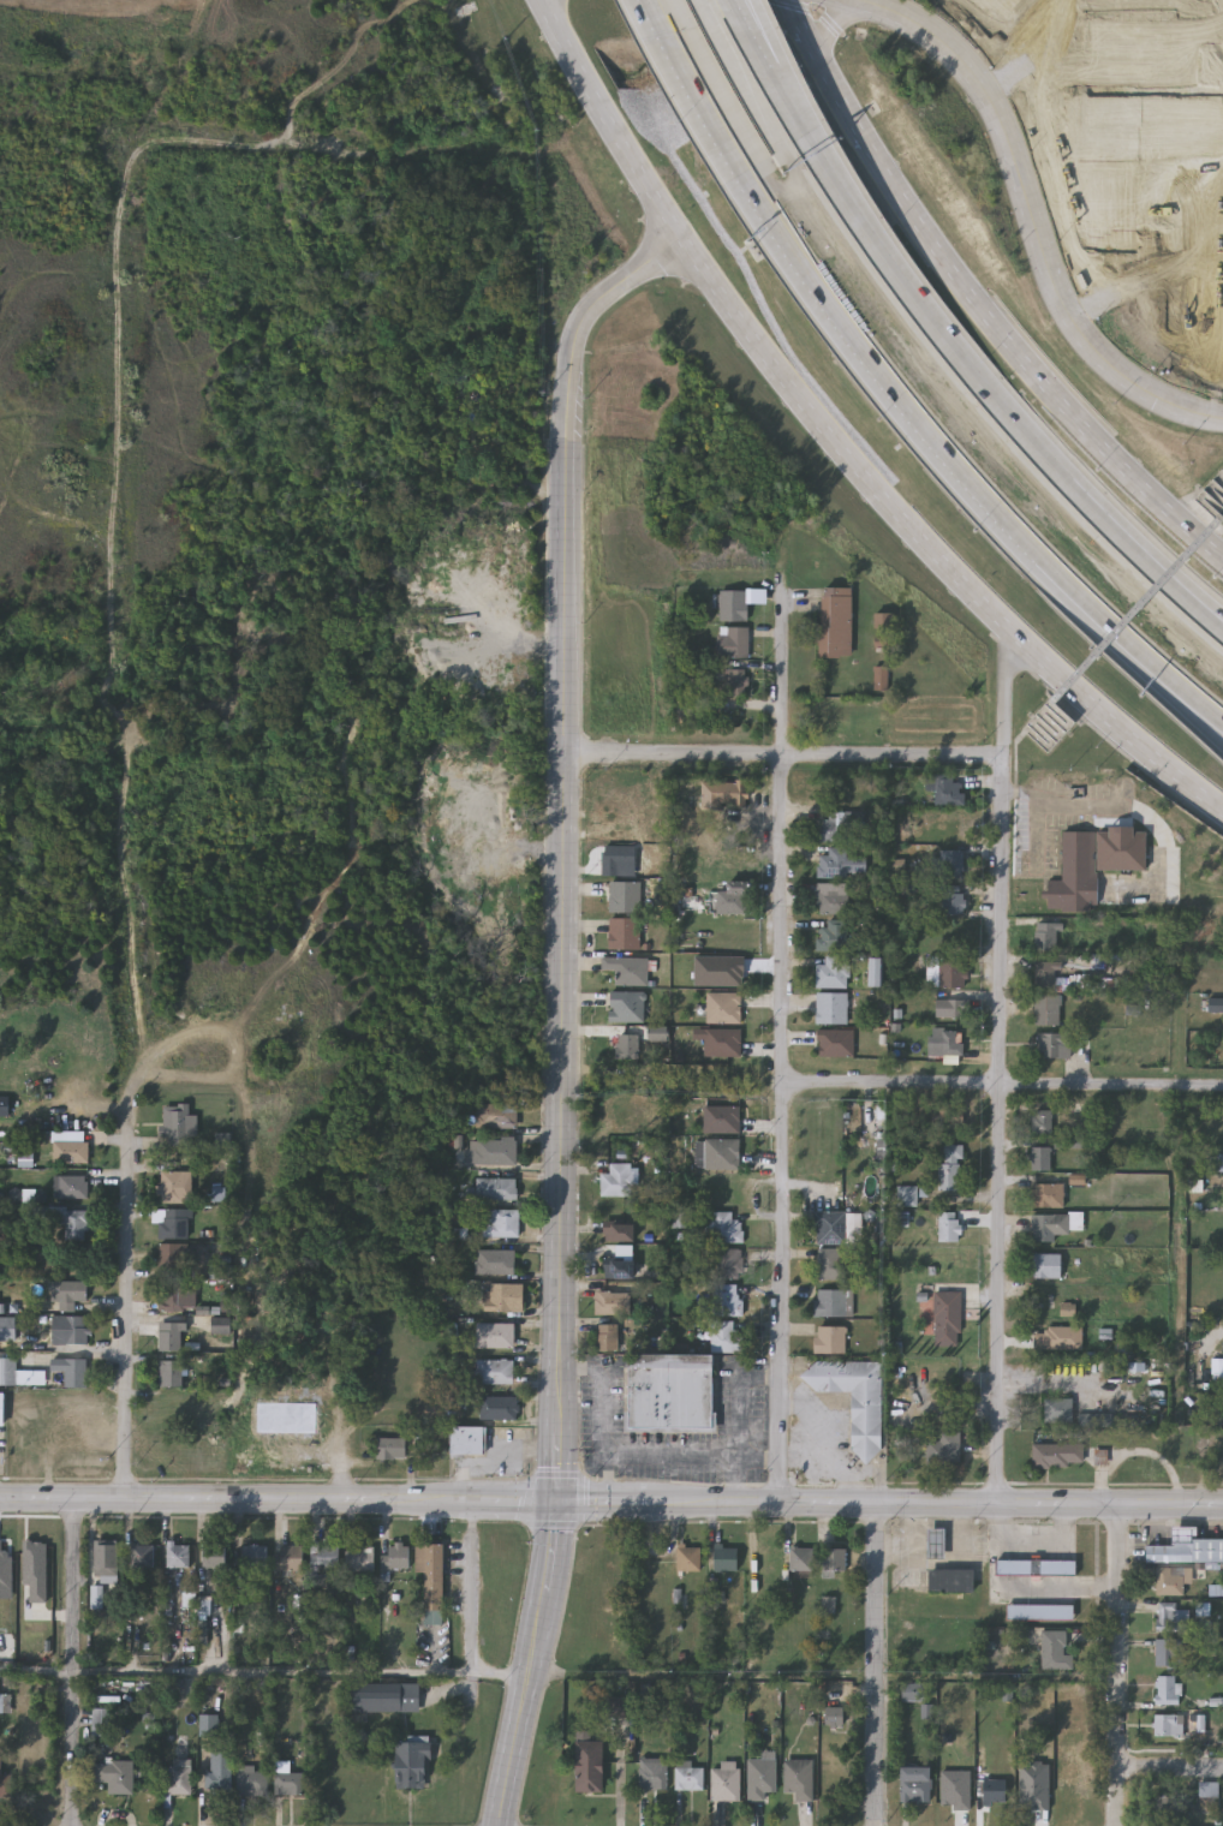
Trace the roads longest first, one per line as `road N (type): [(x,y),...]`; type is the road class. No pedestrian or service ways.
road 1 (tertiary): [(0,1498),(1222,1504)]
road 2 (tertiary): [(562,752),(559,1503),(498,1825)]
road 3 (secondary): [(540,0),(682,238),(845,458),(1007,638),(1222,810)]
road 4 (residential): [(781,1502),(783,580)]
road 5 (residential): [(998,1503),(1007,638)]
road 6 (secondary): [(1222,559),(1076,414),(951,265),(857,123),(789,0)]
road 7 (tertiary): [(1222,424),(1144,390),(1092,350),(1056,285),(1012,131),(939,40),(859,0)]
road 8 (tertiary): [(682,238),(575,330),(563,405),(562,752)]
road 9 (motorway): [(747,174),(857,345),(1034,561)]
road 10 (residential): [(562,752),(1007,756)]
road 11 (residential): [(1222,1086),(783,1085)]
road 12 (motorway): [(1052,463),(923,302),(813,136)]
road 13 (residential): [(126,1498),(129,1126)]
road 14 (residential): [(71,1825),(74,1498)]
road 15 (residential): [(877,1825),(881,1502)]
road 16 (residential): [(1116,1825),(1120,1504)]
road 17 (motorway): [(1034,561),(1081,617),(1222,741)]
road 18 (motorway): [(1034,561),(1222,716)]
road 19 (motorway): [(1209,617),(1052,463)]
road 20 (motorway): [(660,0),(747,174)]

